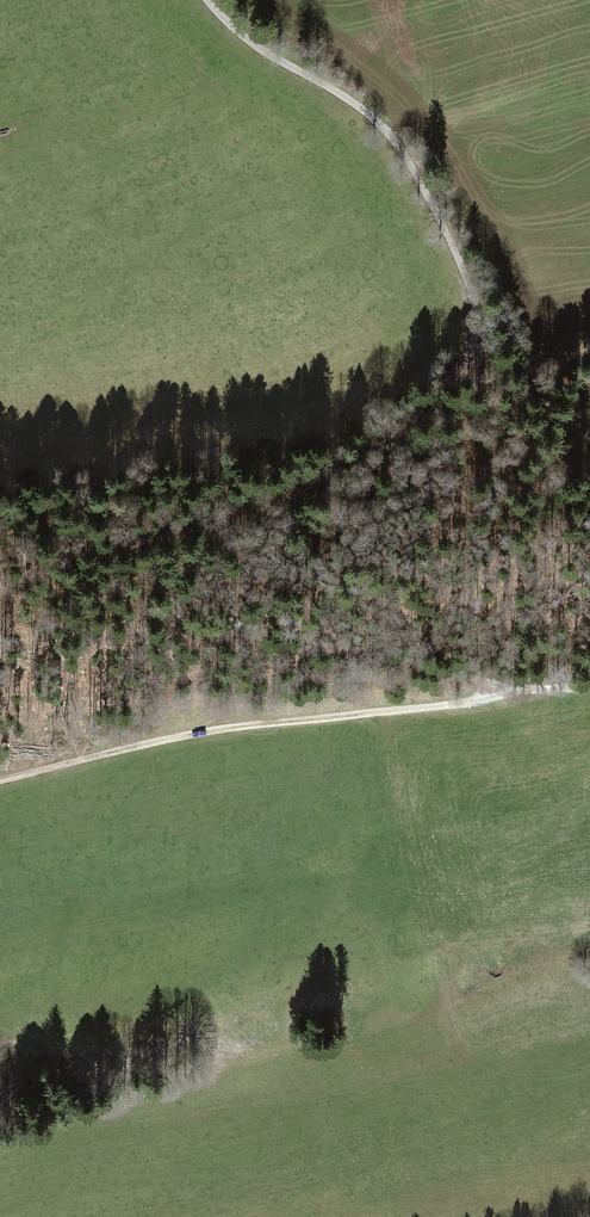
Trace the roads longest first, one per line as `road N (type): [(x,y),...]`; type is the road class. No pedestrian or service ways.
road 1 (track): [(470,360),(446,391),(378,445),(214,541),(180,575),(173,603),(193,626),(218,633),(398,657),(530,691)]
road 2 (track): [(0,778),(231,729),(530,691)]
road 3 (track): [(207,0),(250,41),(354,102),(411,159),(472,293),(477,339),(470,360)]
road 4 (track): [(470,360),(530,366),(589,353)]

